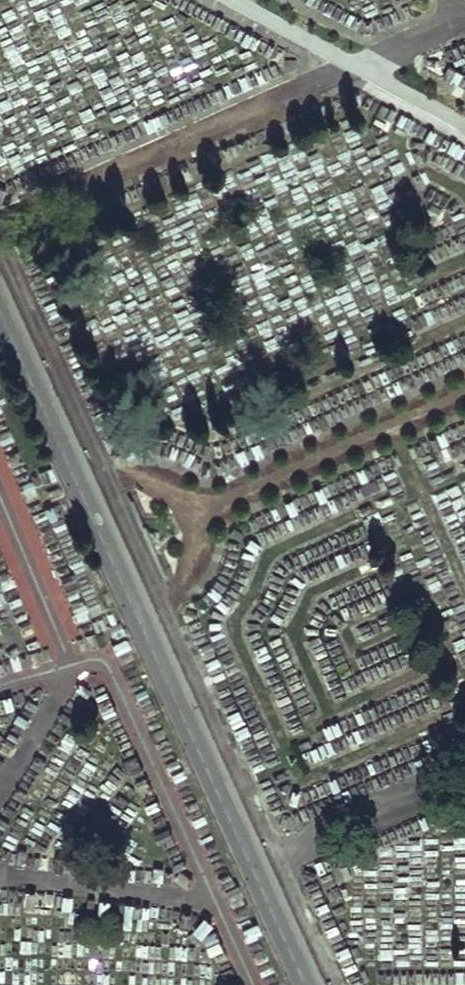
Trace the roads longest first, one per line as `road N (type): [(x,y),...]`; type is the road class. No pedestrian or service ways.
road 1 (unclassified): [(306,984),(0,318)]

